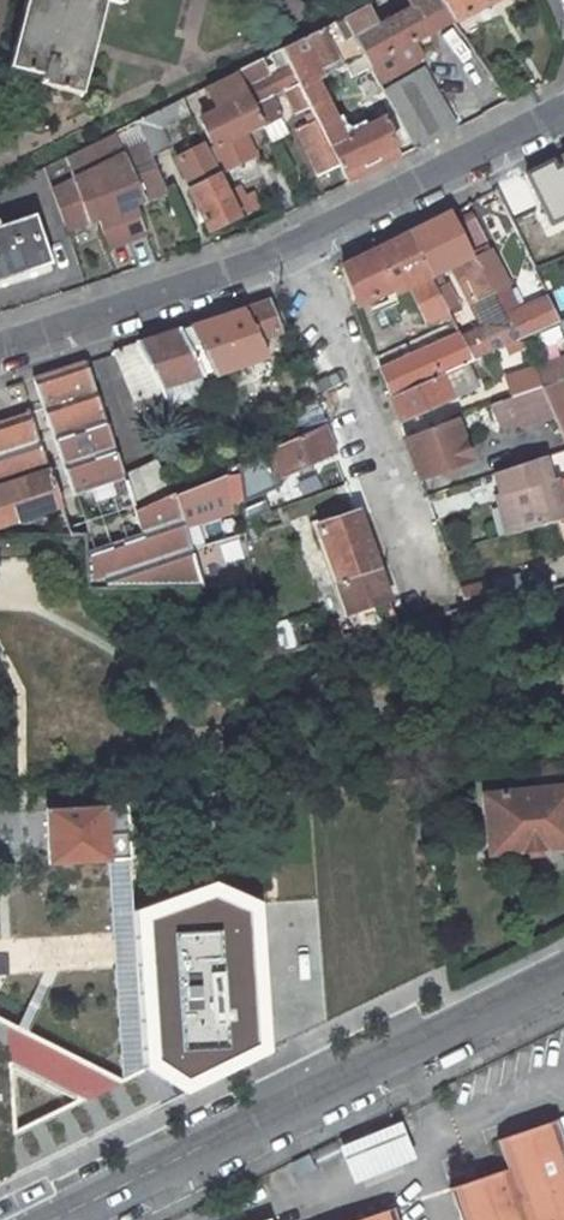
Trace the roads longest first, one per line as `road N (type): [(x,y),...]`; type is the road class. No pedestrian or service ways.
road 1 (unclassified): [(563,974),(54,1219)]
road 2 (residential): [(304,250),(438,607)]
road 3 (residential): [(304,250),(0,357)]
road 4 (residential): [(563,118),(304,250)]

